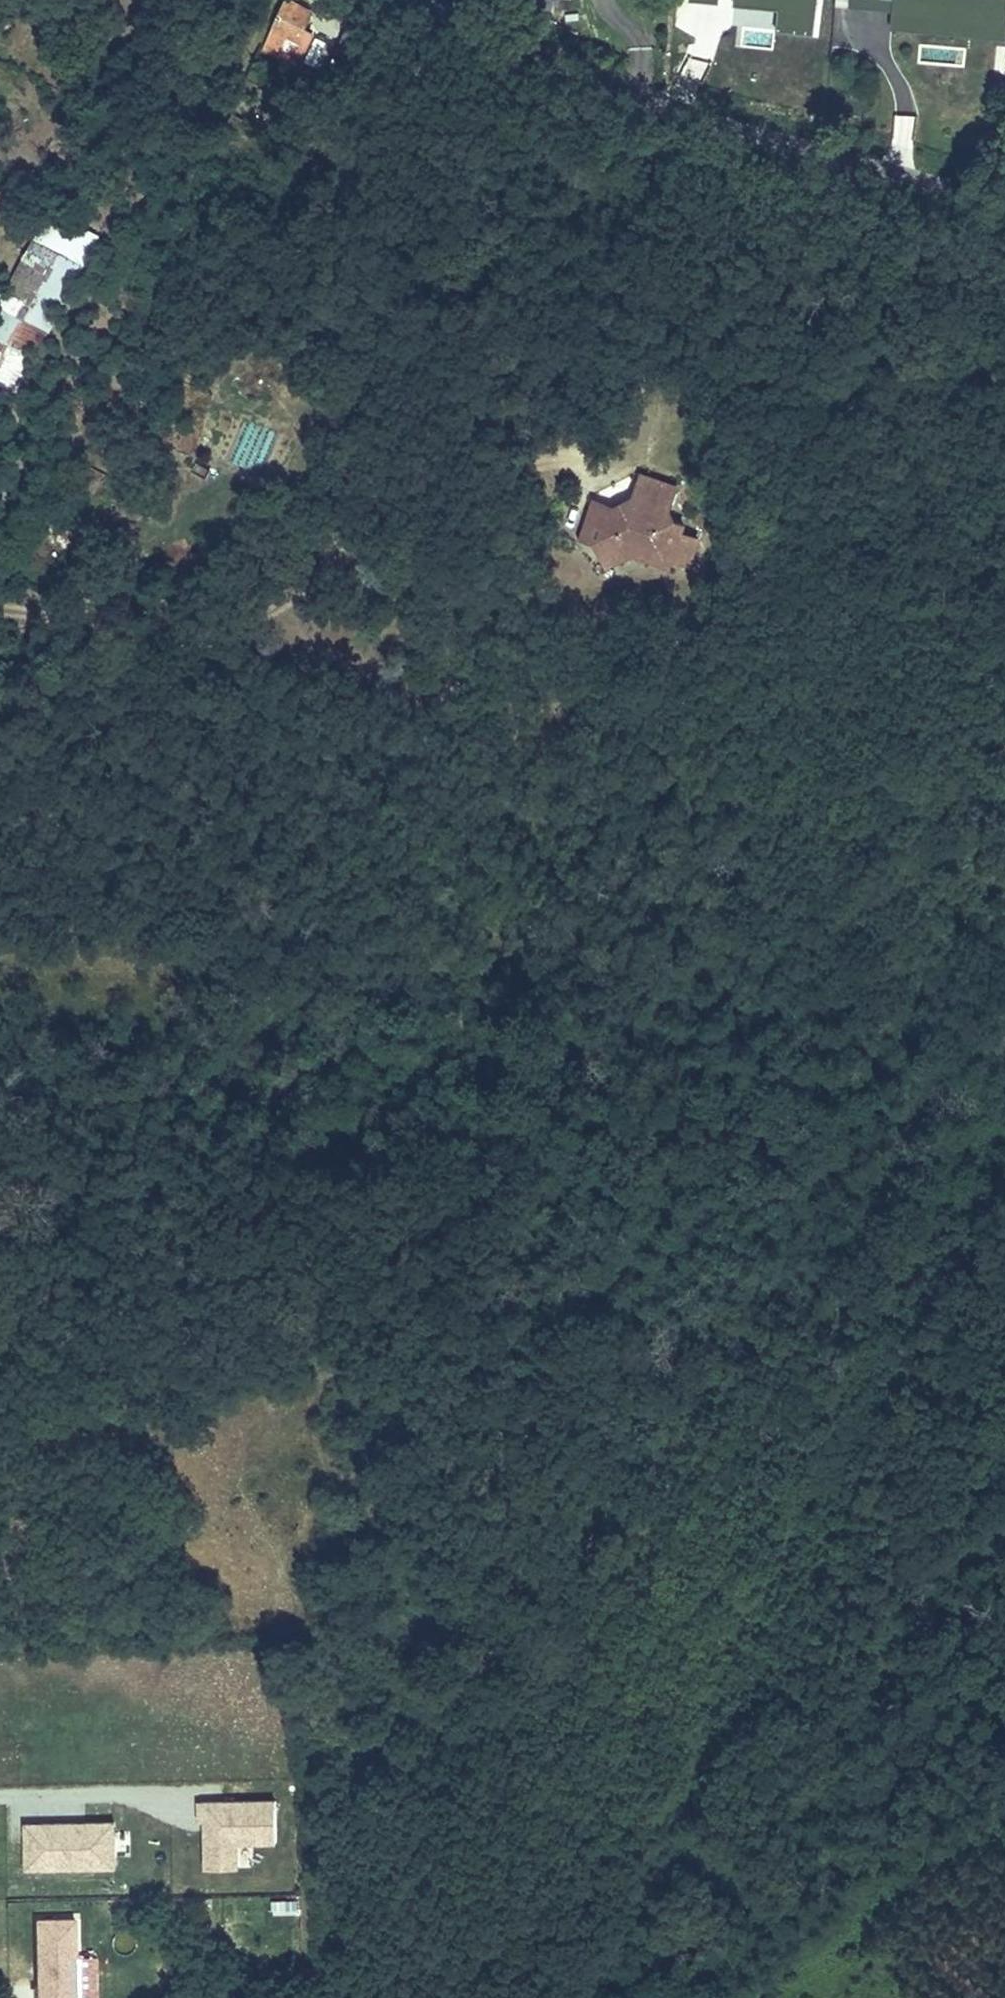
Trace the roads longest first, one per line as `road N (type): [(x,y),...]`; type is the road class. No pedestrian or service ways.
road 1 (residential): [(404,0),(1004,208)]

